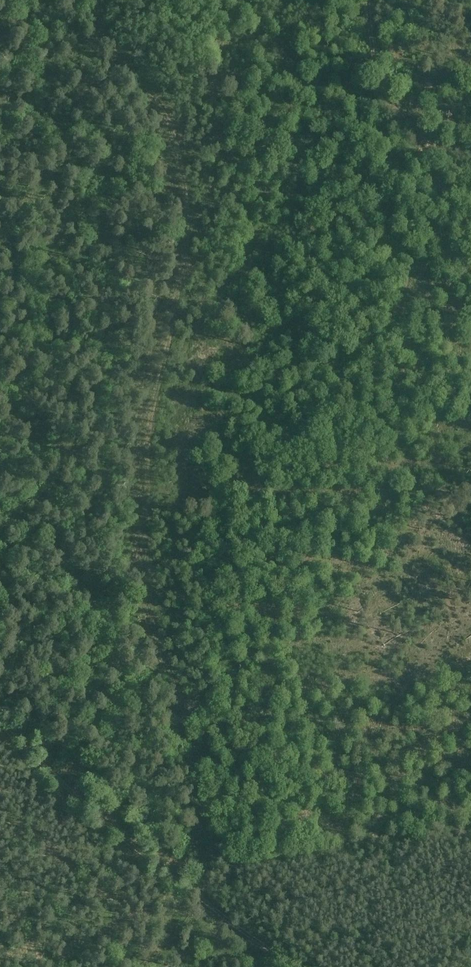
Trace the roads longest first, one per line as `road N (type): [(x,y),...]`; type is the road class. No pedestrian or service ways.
road 1 (track): [(208,907),(207,827),(151,582),(145,509),(177,258),(179,164),(160,116),(99,26),(99,0)]
road 2 (track): [(208,907),(0,722)]
road 3 (track): [(370,0),(380,72),(405,120),(470,155)]

